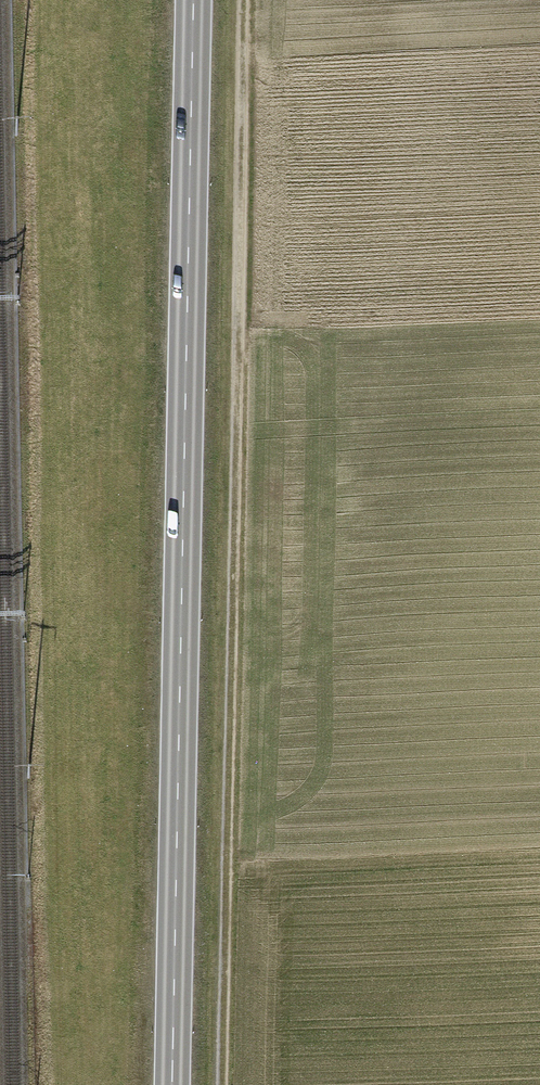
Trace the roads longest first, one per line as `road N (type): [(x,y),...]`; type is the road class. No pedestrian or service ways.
road 1 (primary): [(174,1084),(195,0)]
road 2 (track): [(243,0),(223,1084)]

